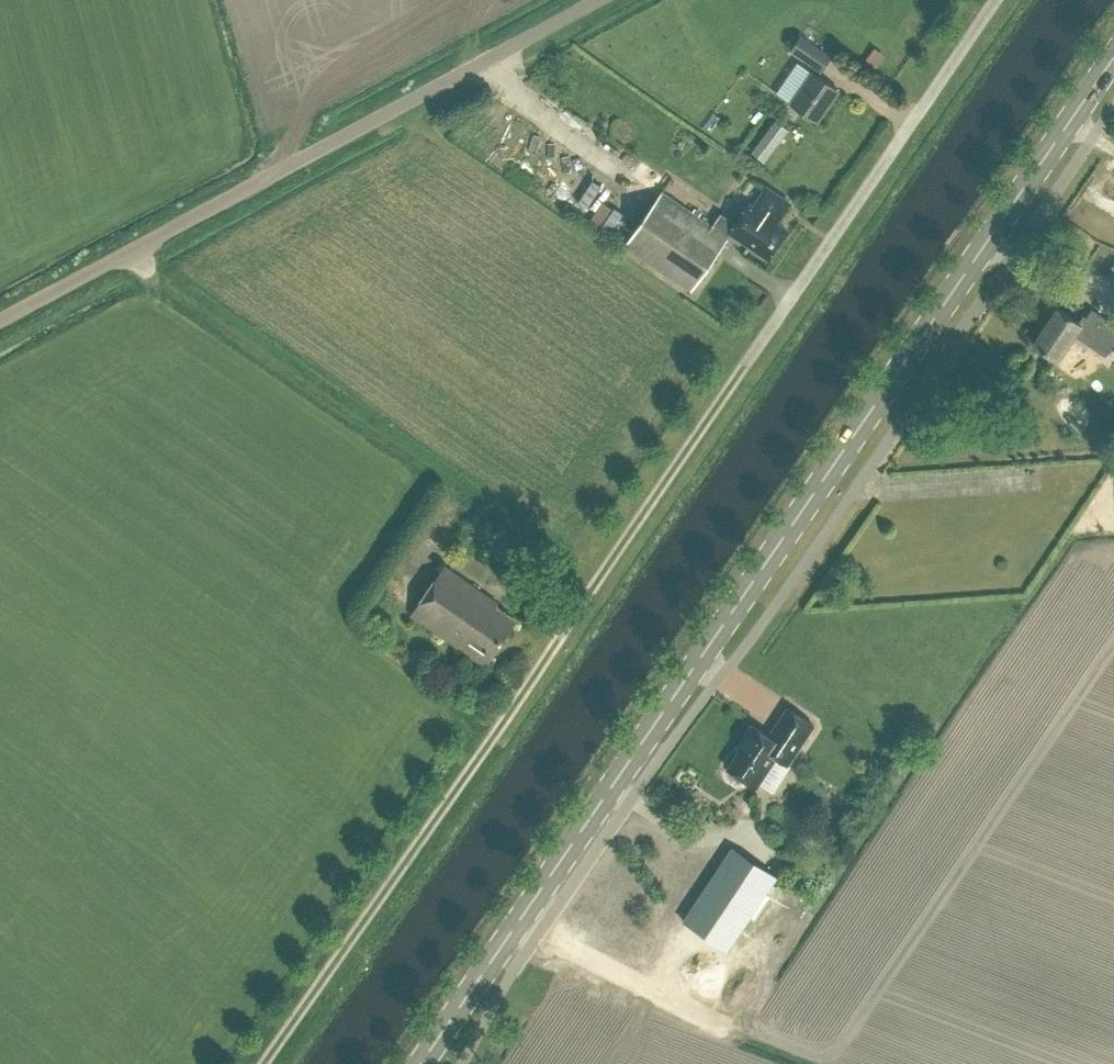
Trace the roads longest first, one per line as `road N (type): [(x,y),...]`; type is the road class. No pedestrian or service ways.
road 1 (secondary): [(421,1063),(1113,58)]
road 2 (track): [(264,1063),(749,359)]
road 3 (unclassified): [(0,318),(594,0)]
road 4 (unclassified): [(749,359),(996,0)]

